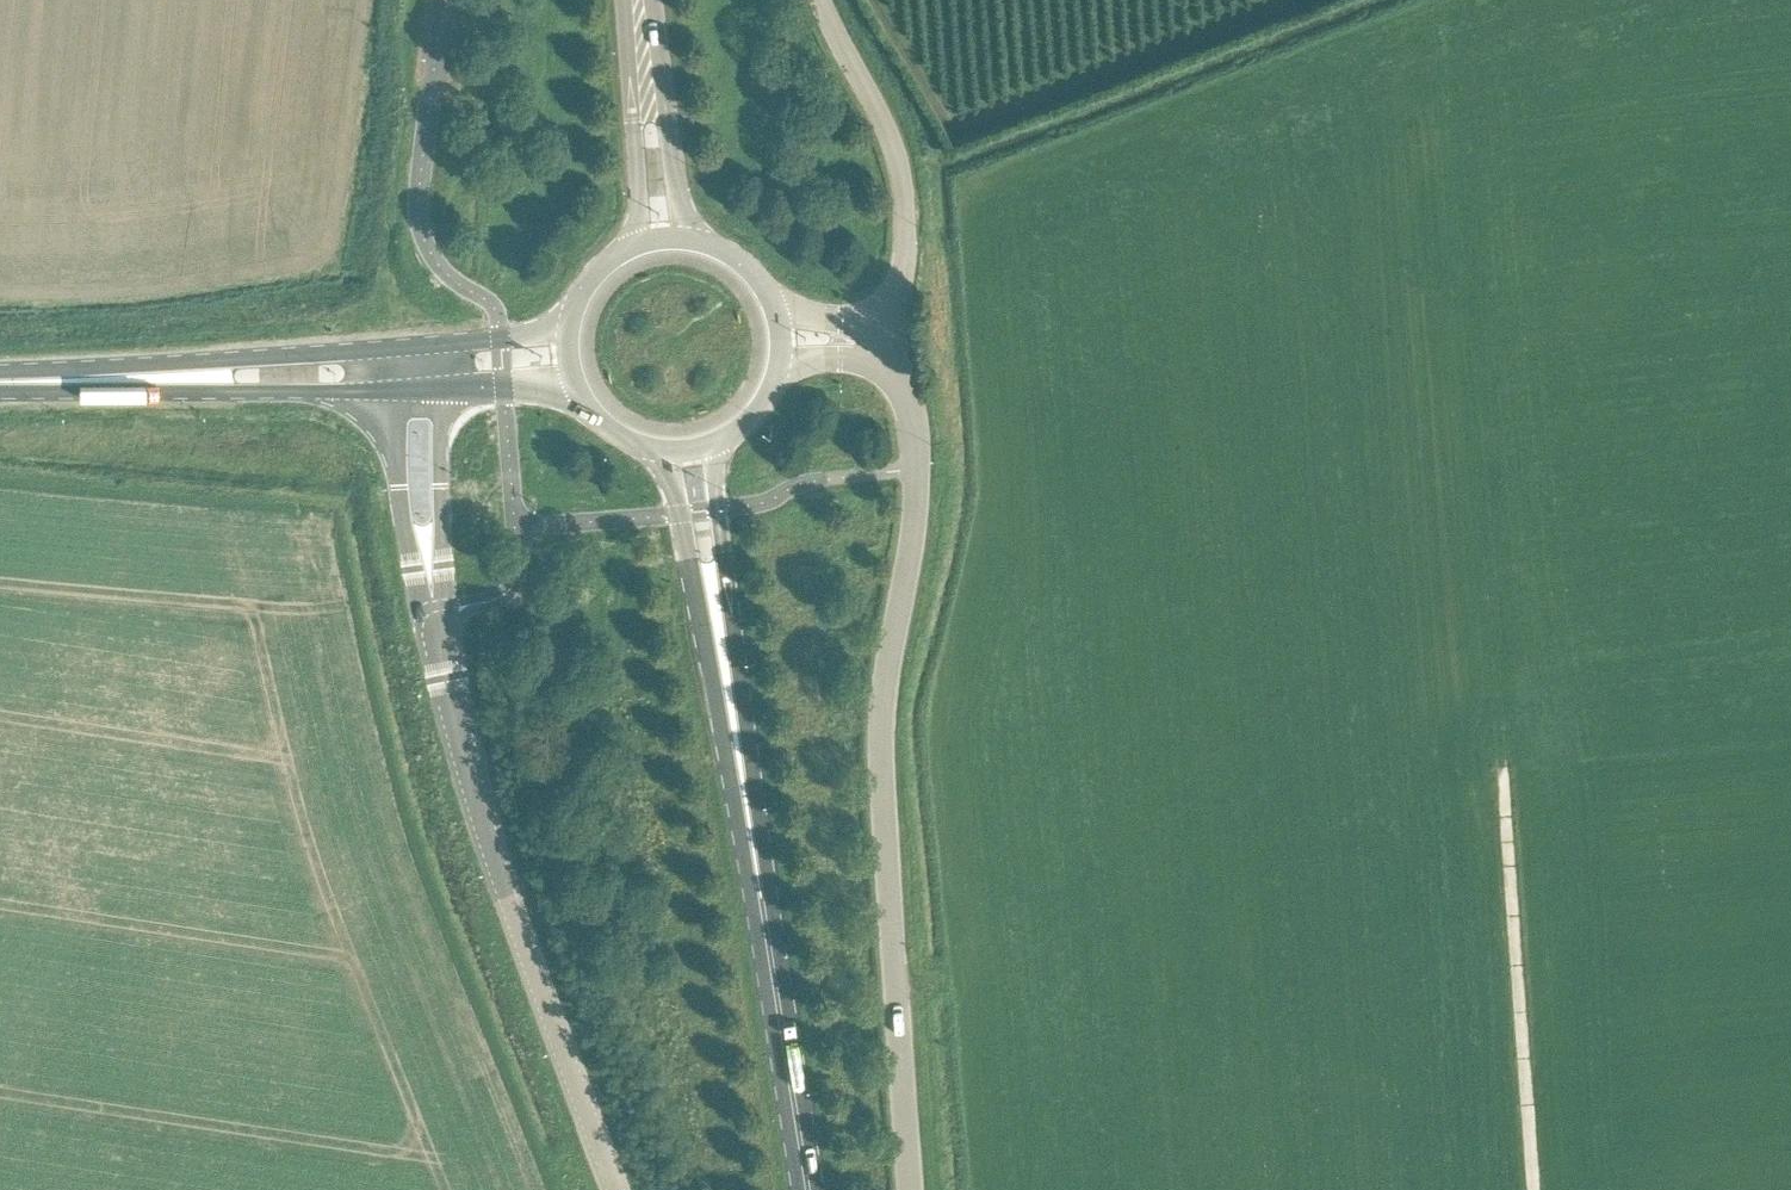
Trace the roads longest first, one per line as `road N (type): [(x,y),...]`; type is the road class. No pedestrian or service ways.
road 1 (unclassified): [(910,1189),(875,734),(915,470),(910,413),(888,365),(867,349)]
road 2 (unclassified): [(618,1189),(465,766),(428,566)]
road 3 (primary): [(810,1189),(726,670)]
road 4 (track): [(1534,1189),(1502,760)]
road 5 (unclassified): [(867,349),(904,255),(904,187),(879,110),(823,0)]
road 6 (primary): [(413,347),(239,361),(160,379)]
road 7 (secondary): [(640,15),(634,122),(641,247)]
road 8 (secondary): [(683,243),(640,15)]
road 9 (primary): [(160,379),(236,391),(389,391)]
road 10 (primary): [(726,670),(715,441)]
road 11 (primary): [(663,451),(726,670)]
road 12 (unclassified): [(389,391),(404,521),(428,566)]
road 13 (unclassified): [(428,566),(443,520),(439,390)]
road 14 (primary): [(160,379),(0,379)]
road 15 (primary): [(568,330),(413,347)]
road 16 (primary): [(439,390),(574,386)]
road 17 (primary): [(772,320),(739,268),(683,243)]

